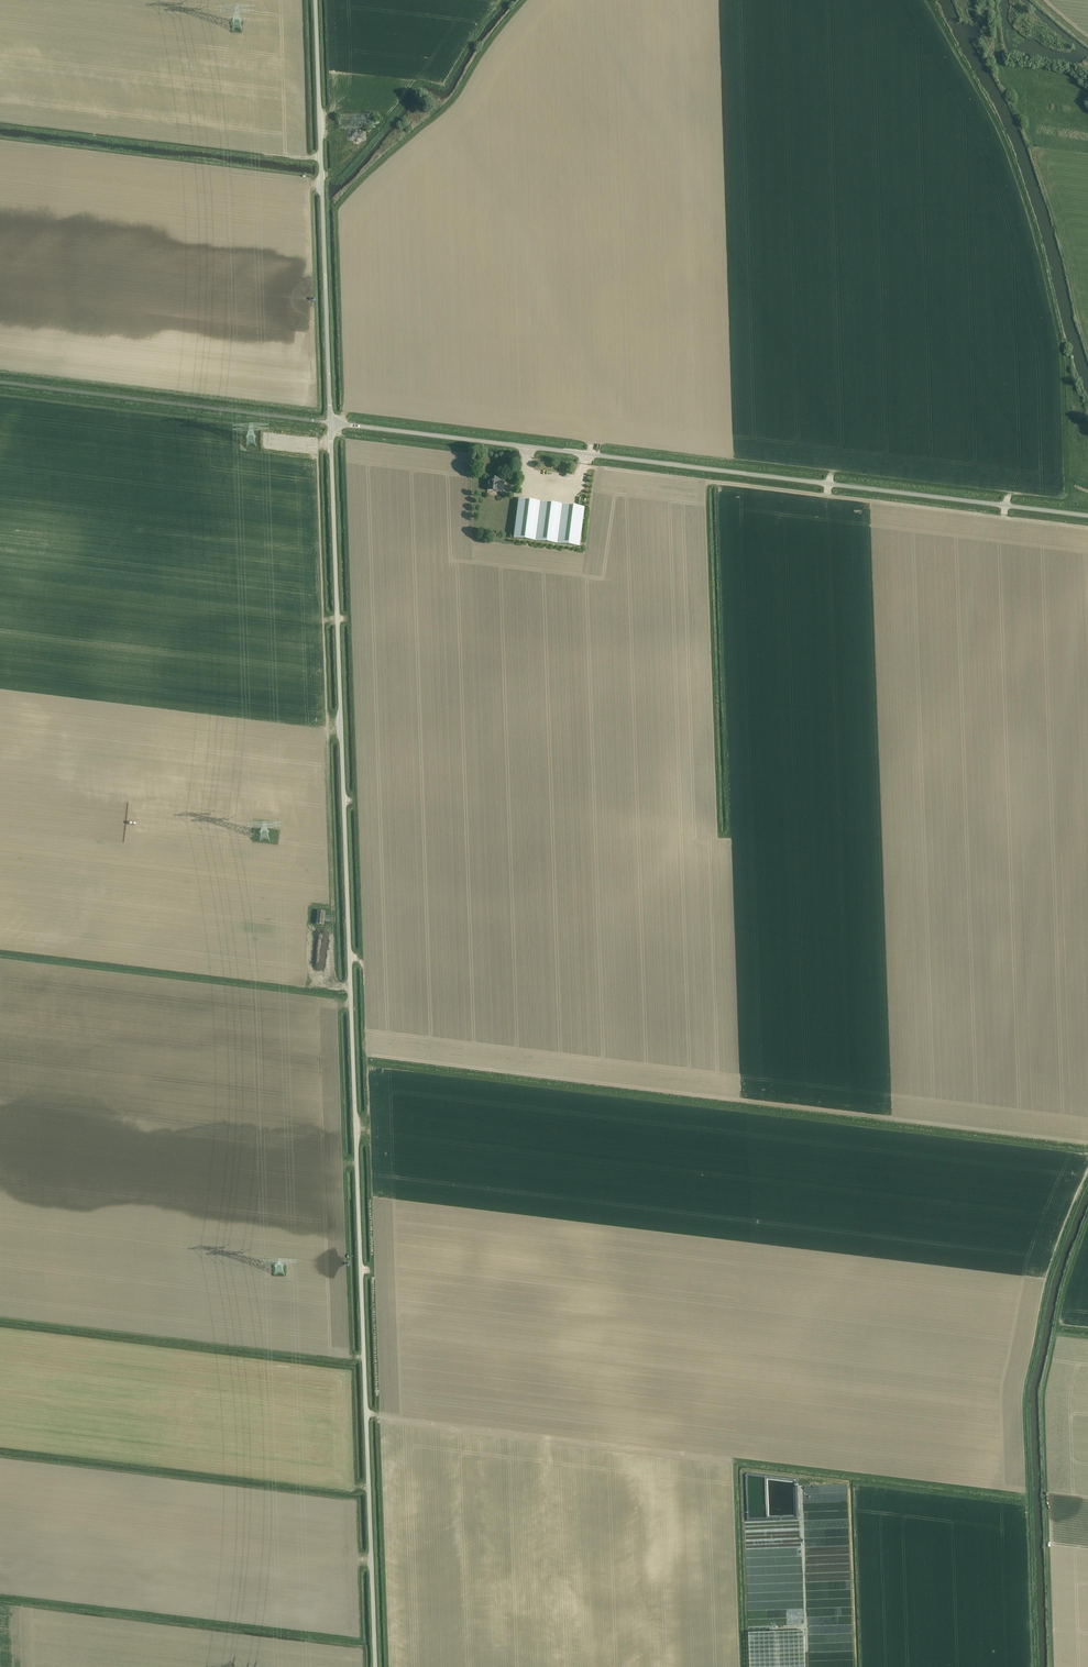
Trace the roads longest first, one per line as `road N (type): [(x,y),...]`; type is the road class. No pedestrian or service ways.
road 1 (unclassified): [(375,1666),(330,423)]
road 2 (unclassified): [(1087,515),(330,423)]
road 3 (unclassified): [(330,423),(316,0)]

